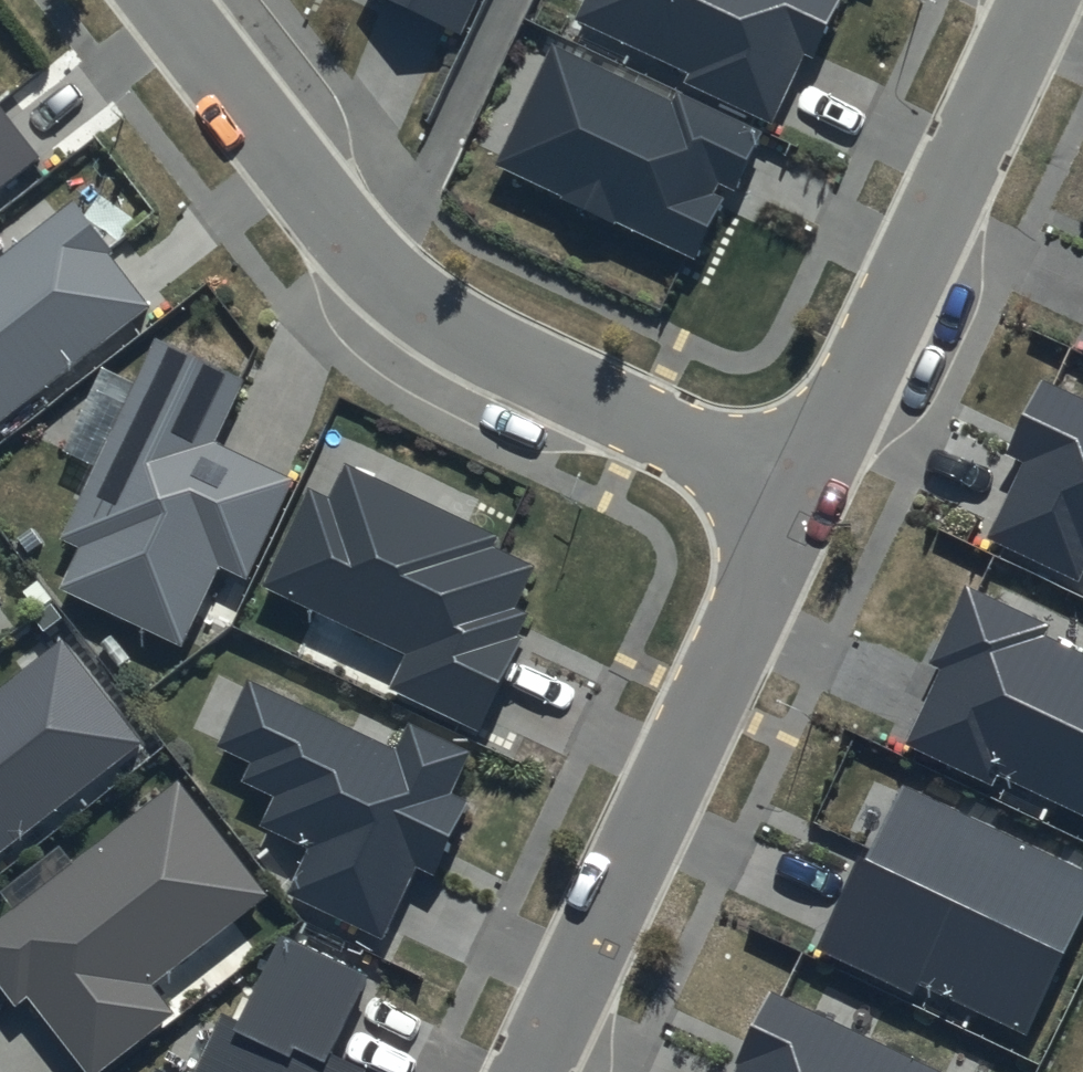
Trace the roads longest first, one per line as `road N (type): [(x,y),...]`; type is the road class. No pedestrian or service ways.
road 1 (residential): [(161,0),(324,210),(434,315),(804,495)]
road 2 (residential): [(530,1071),(804,495)]
road 3 (residential): [(804,495),(1039,0)]

